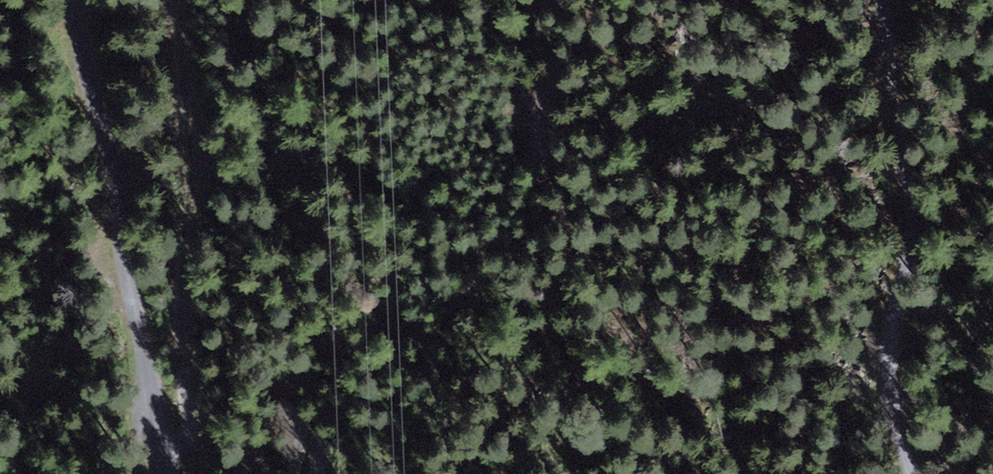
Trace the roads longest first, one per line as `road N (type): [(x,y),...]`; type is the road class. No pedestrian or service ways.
road 1 (track): [(83,0),(118,246),(166,440)]
road 2 (track): [(166,440),(144,332),(182,169),(169,0)]
road 3 (track): [(913,285),(899,0)]
road 4 (track): [(918,473),(891,356),(913,285)]

